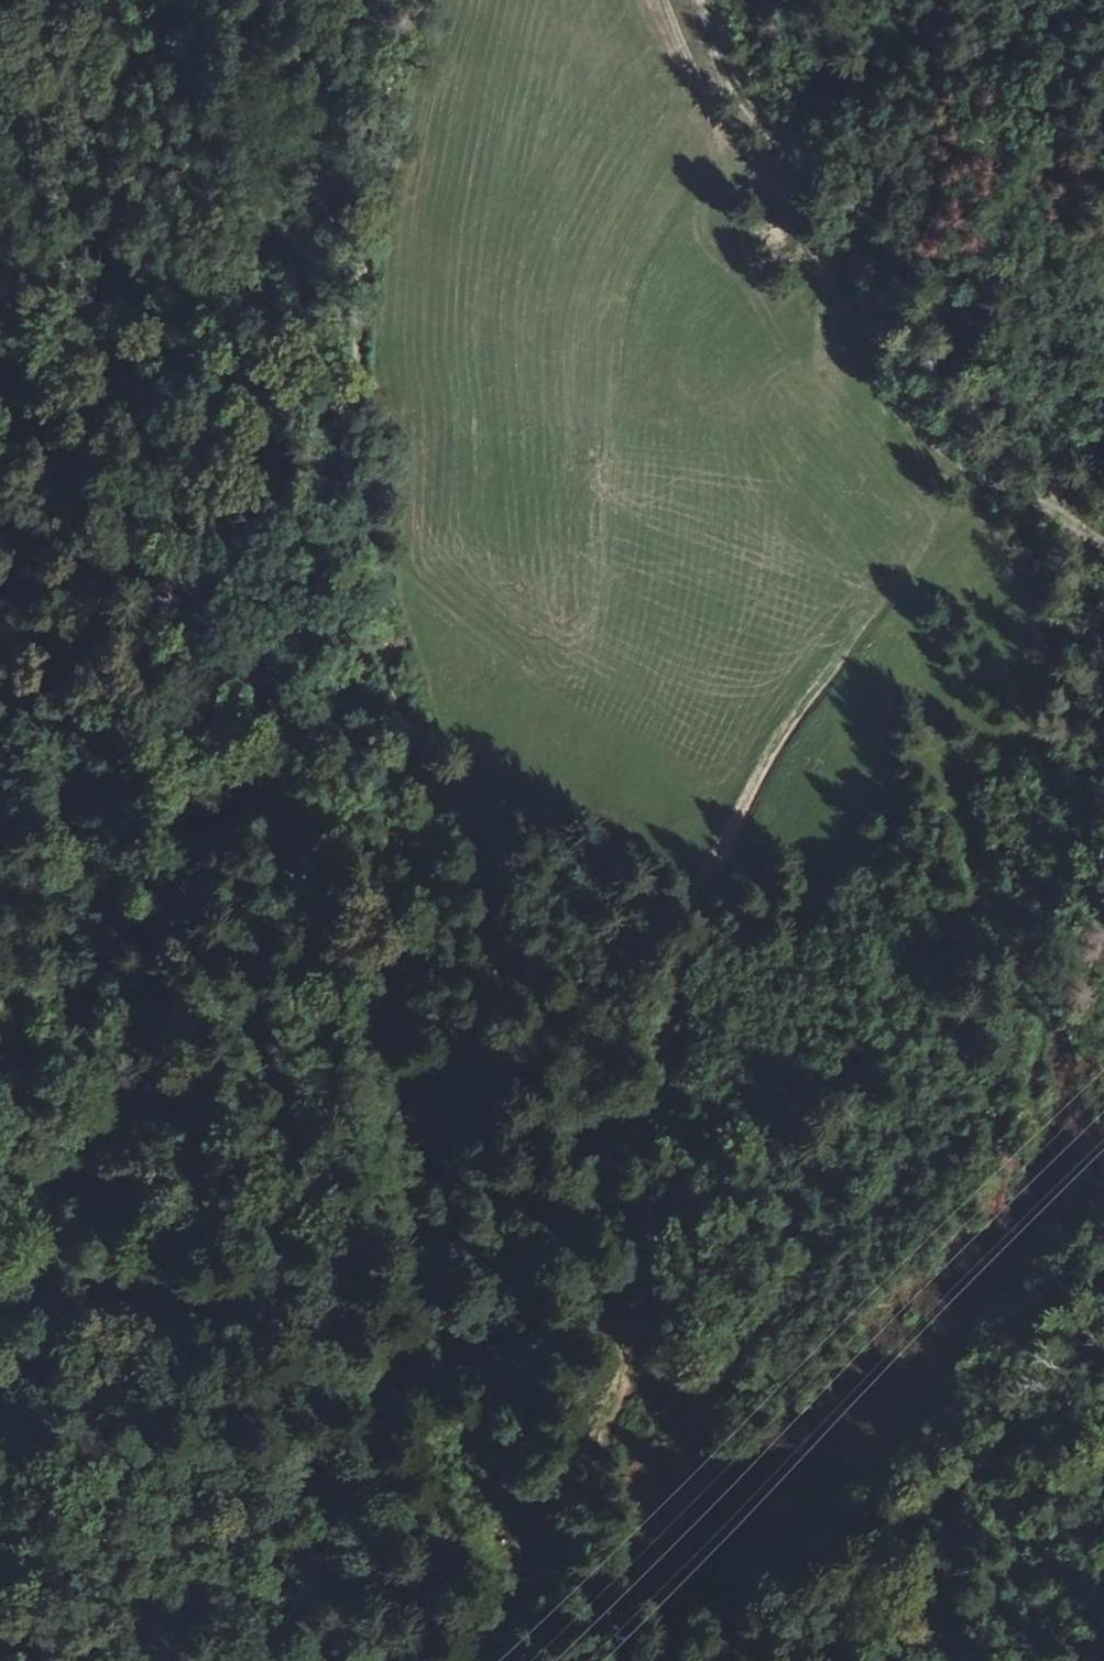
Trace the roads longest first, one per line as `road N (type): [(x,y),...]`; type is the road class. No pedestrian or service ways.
road 1 (track): [(418,0),(363,315),(355,455),(383,635),(445,755),(389,1009),(125,1064),(21,1048),(0,1037)]
road 2 (track): [(897,1660),(961,1385),(1007,1266),(1103,576)]
road 3 (track): [(1103,550),(911,436),(889,411),(820,196),(733,97),(703,0)]
road 4 (track): [(1103,1166),(1015,1413),(932,1527)]

